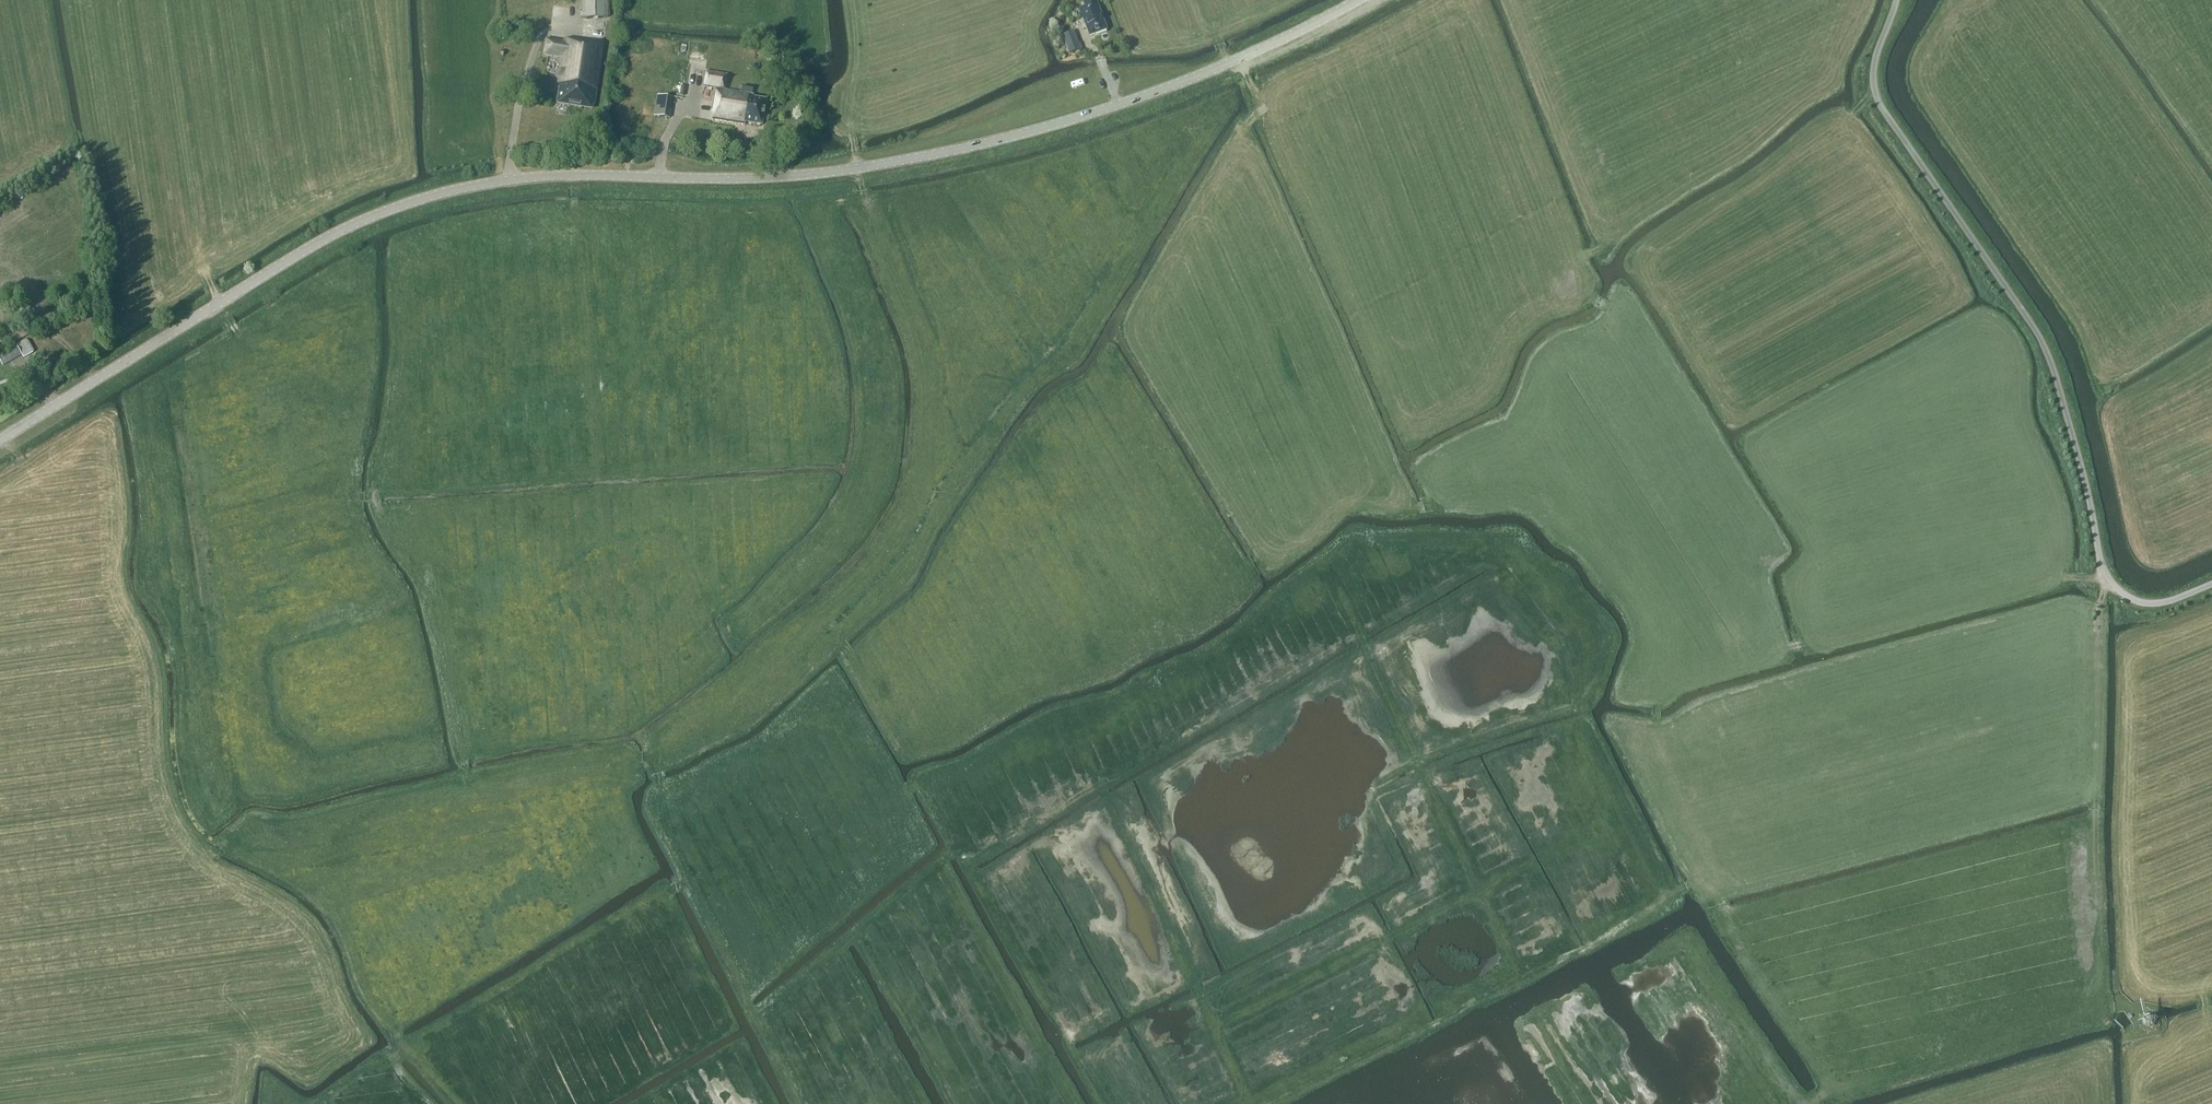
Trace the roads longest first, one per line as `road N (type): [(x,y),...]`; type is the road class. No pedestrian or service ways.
road 1 (tertiary): [(0,440),(325,238),(415,200),(546,176),(768,177),(955,149),(1172,85),(1359,0)]
road 2 (unclassified): [(2211,584),(2140,603),(2108,580),(2043,345),(1873,87),(1896,0)]

